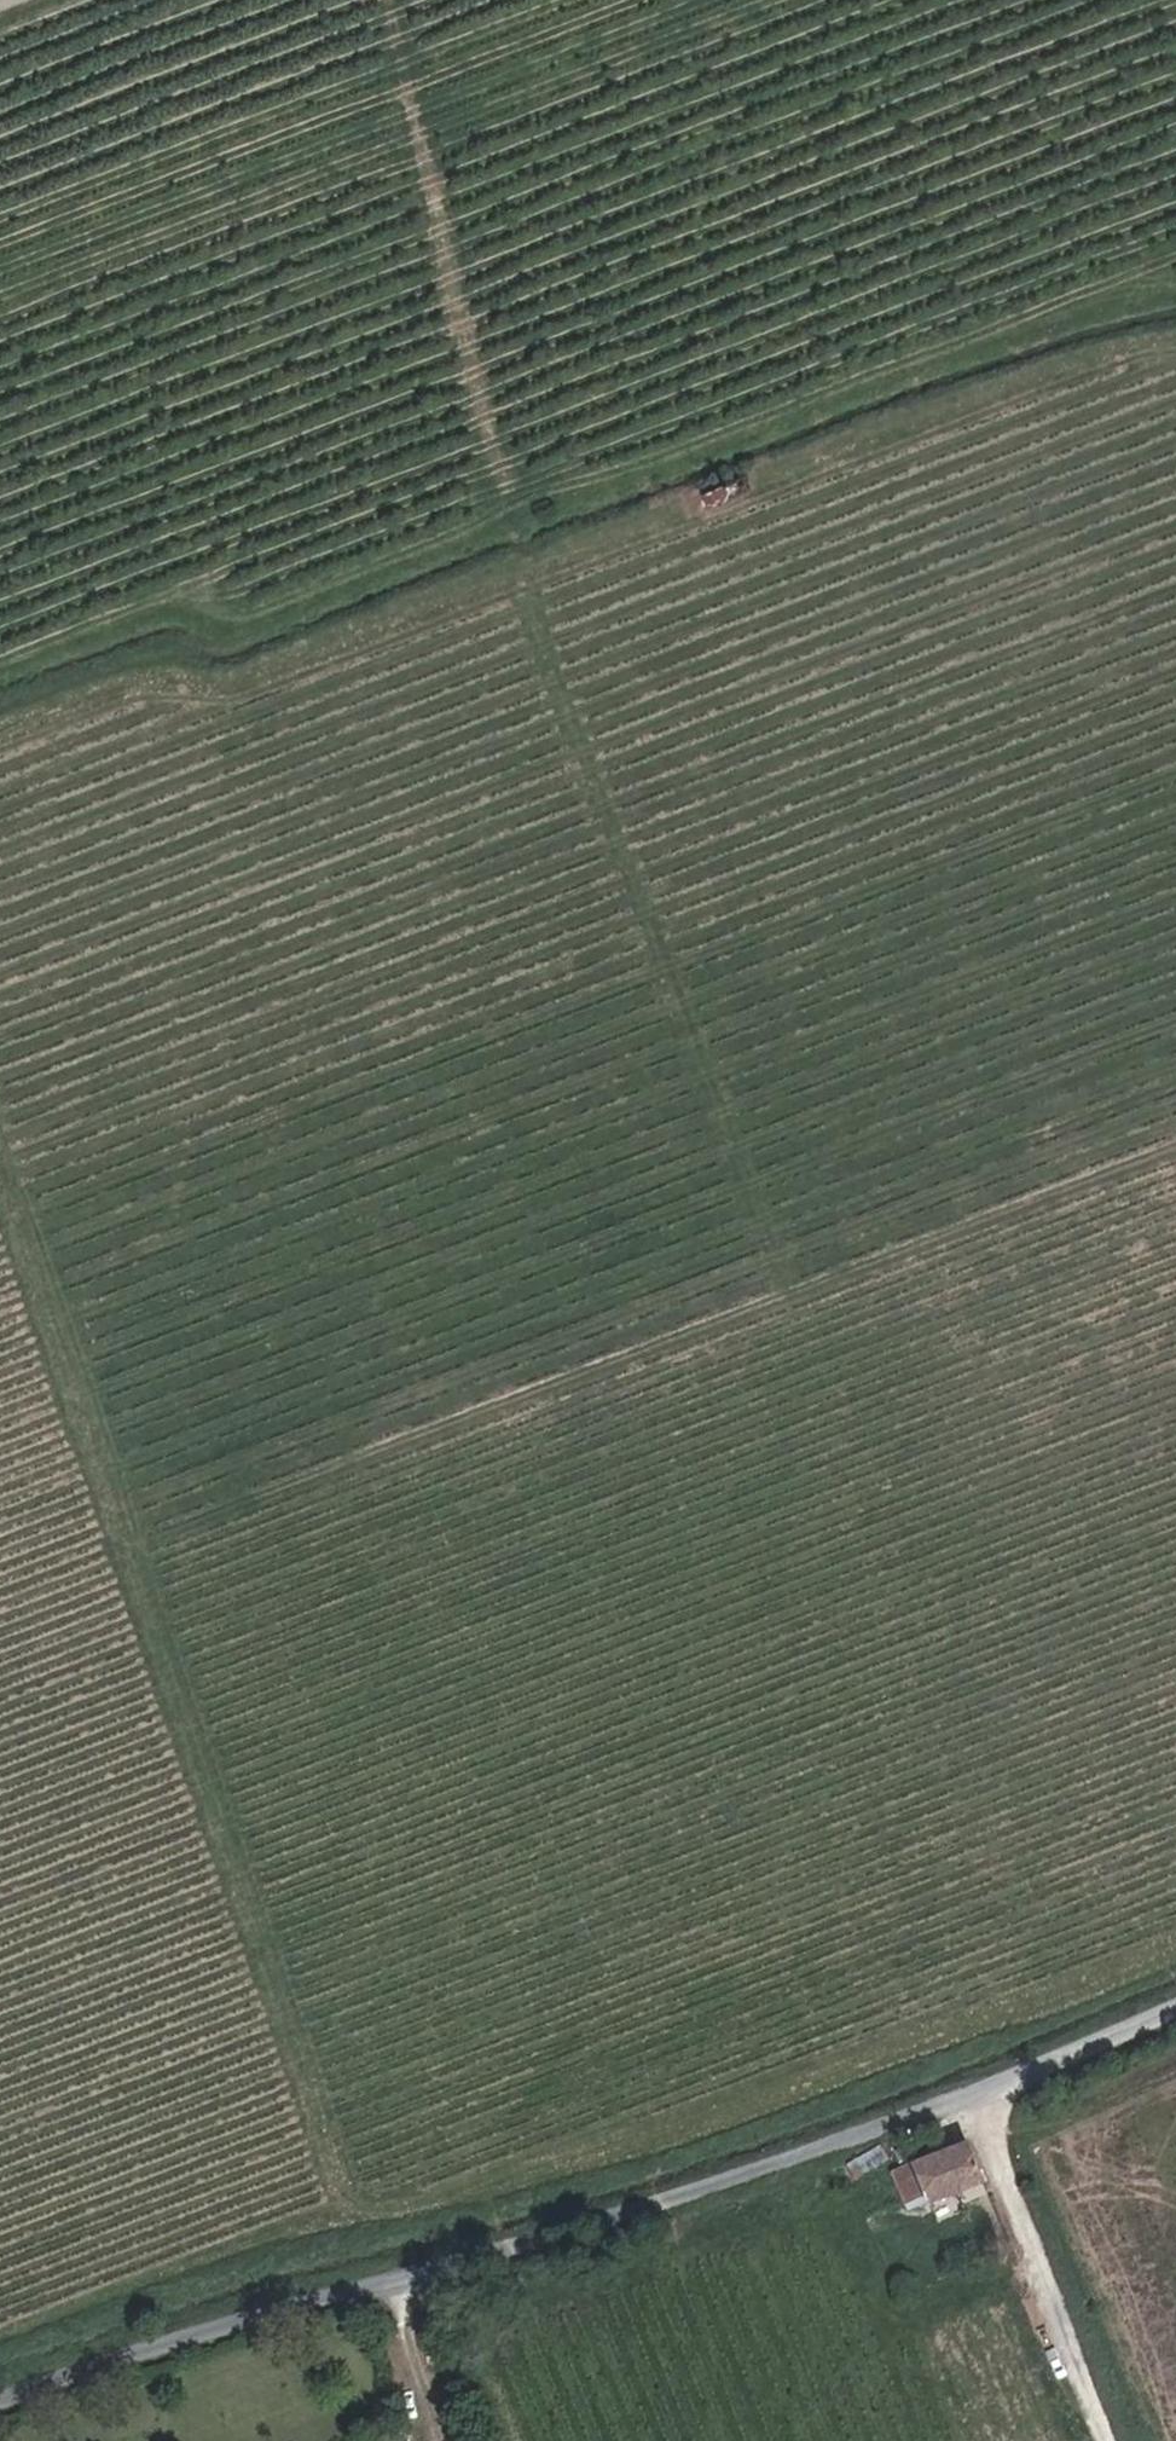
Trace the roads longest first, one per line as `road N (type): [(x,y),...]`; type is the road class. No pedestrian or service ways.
road 1 (unclassified): [(0,2402),(302,2300),(745,2176),(1004,2085),(1175,2009)]
road 2 (track): [(1004,2085),(1012,2198),(1109,2440)]

